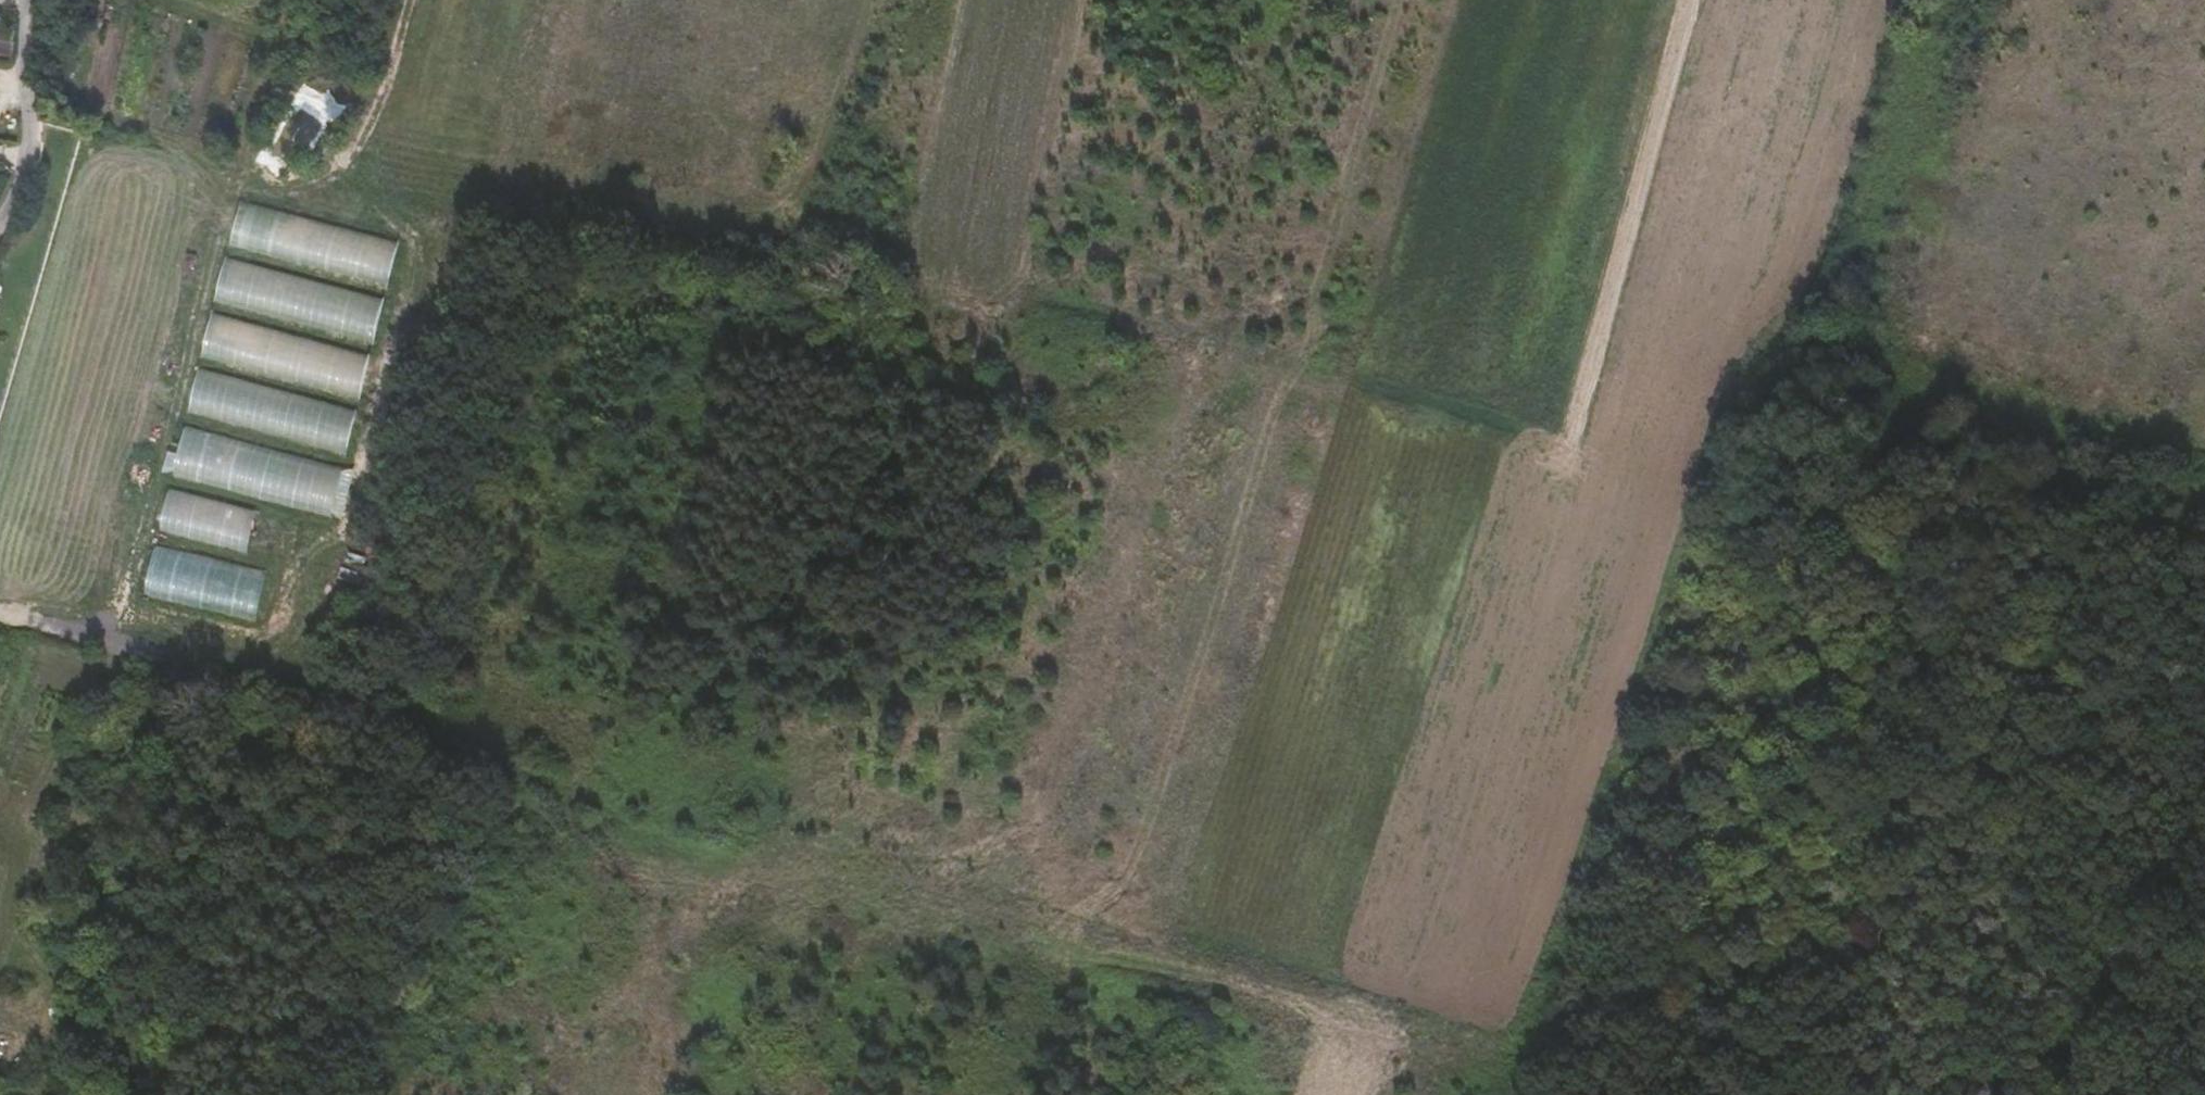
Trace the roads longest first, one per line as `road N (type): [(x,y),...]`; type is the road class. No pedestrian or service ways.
road 1 (residential): [(27,0),(32,154),(0,235)]

